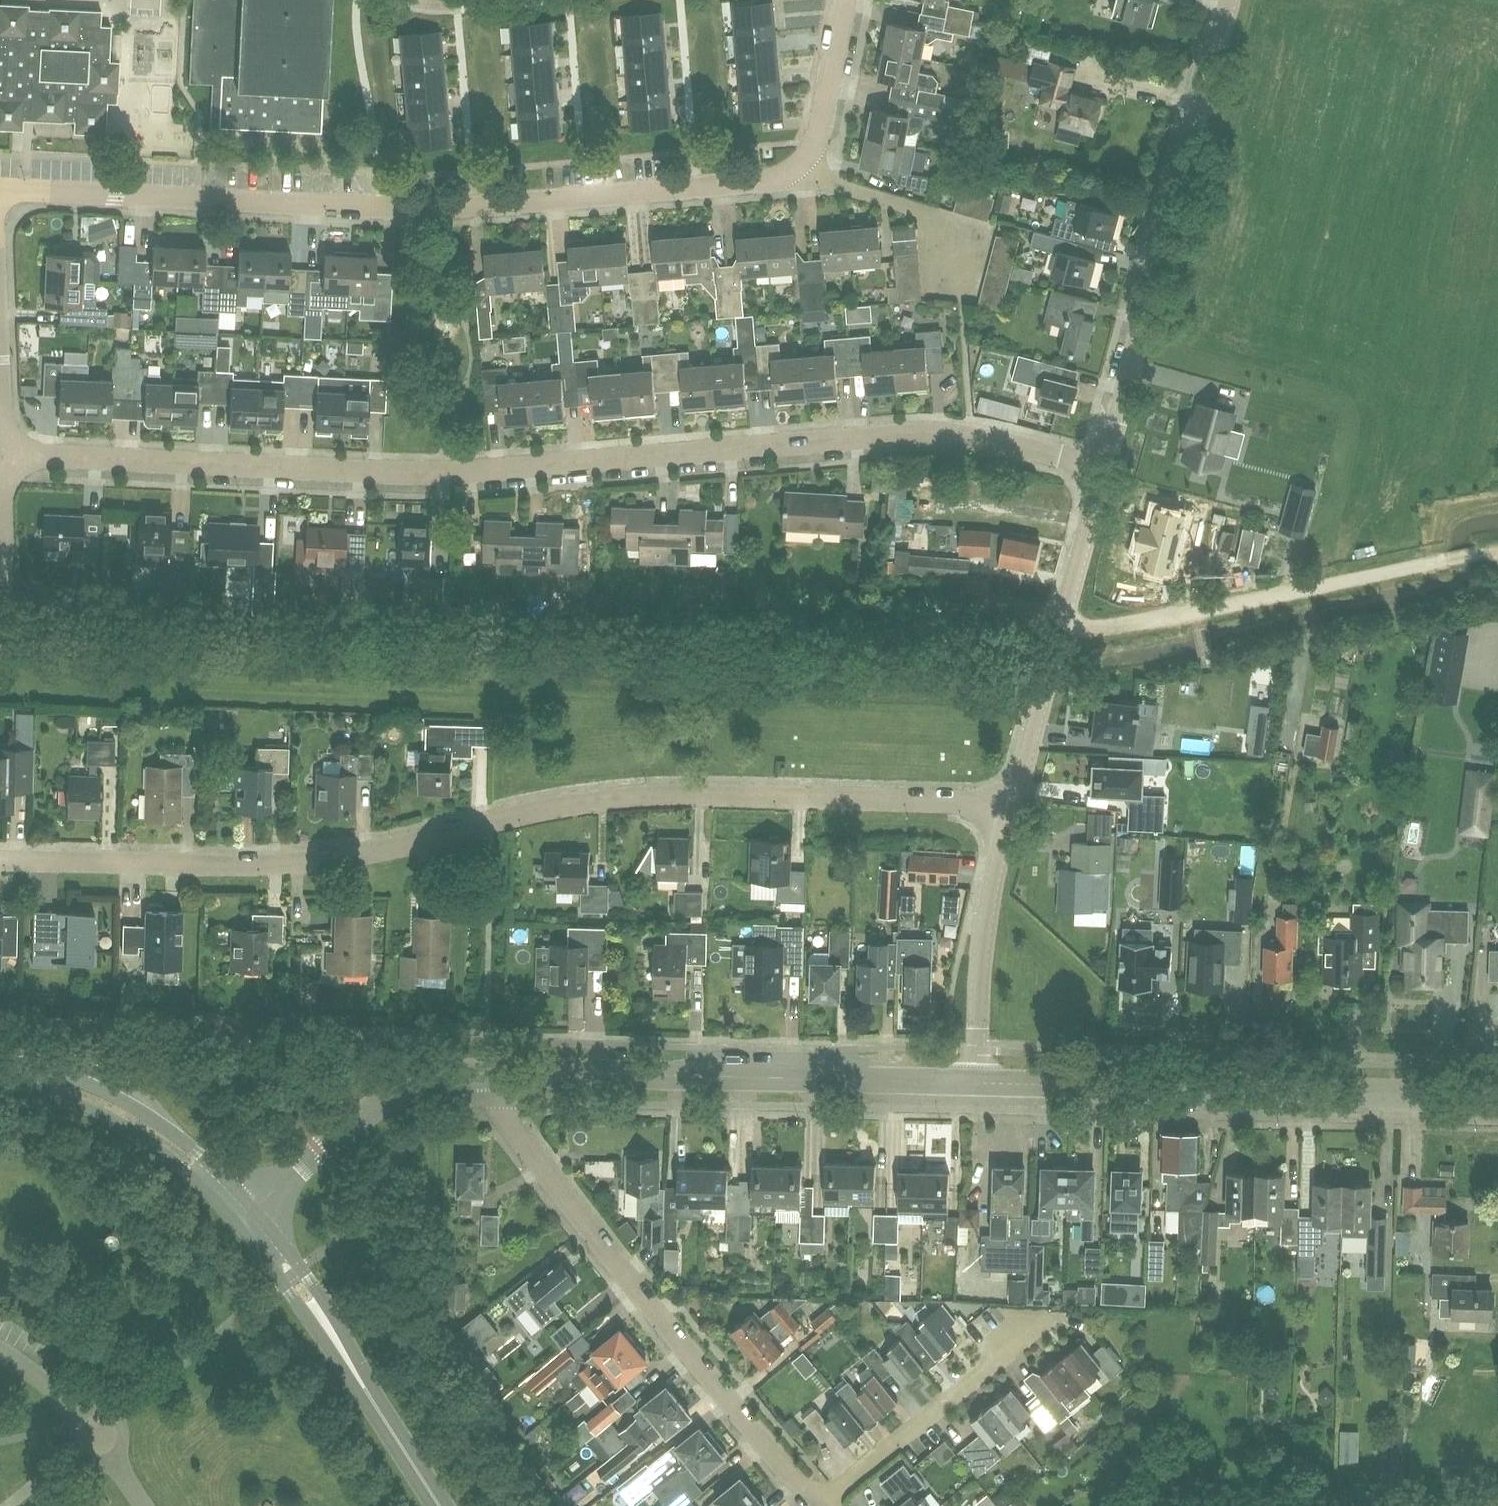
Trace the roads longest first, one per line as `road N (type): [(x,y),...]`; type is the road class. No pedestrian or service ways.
road 1 (residential): [(1105,466),(971,435),(924,434),(443,473),(2,454)]
road 2 (residential): [(0,861),(265,867),(643,797),(1012,804)]
road 3 (residential): [(0,191),(430,212),(770,183),(797,172),(818,142),(847,0)]
road 4 (residential): [(814,1505),(505,1126),(486,1072)]
road 5 (residential): [(1497,1097),(978,1083)]
road 6 (residential): [(978,1083),(486,1072)]
road 7 (residential): [(1105,466),(1228,0)]
road 8 (track): [(1497,550),(1103,626),(1066,622)]
road 9 (residential): [(1012,804),(1105,466)]
road 10 (tertiary): [(439,1505),(245,1215)]
road 11 (tertiary): [(245,1215),(172,1146),(120,1113),(0,1071)]
road 12 (residential): [(486,1072),(402,1095),(363,1116),(245,1215)]
road 13 (residential): [(821,1505),(991,1359),(1015,1323)]
road 14 (residential): [(978,1049),(984,940),(1012,804)]
road 15 (residential): [(5,611),(2,454)]

